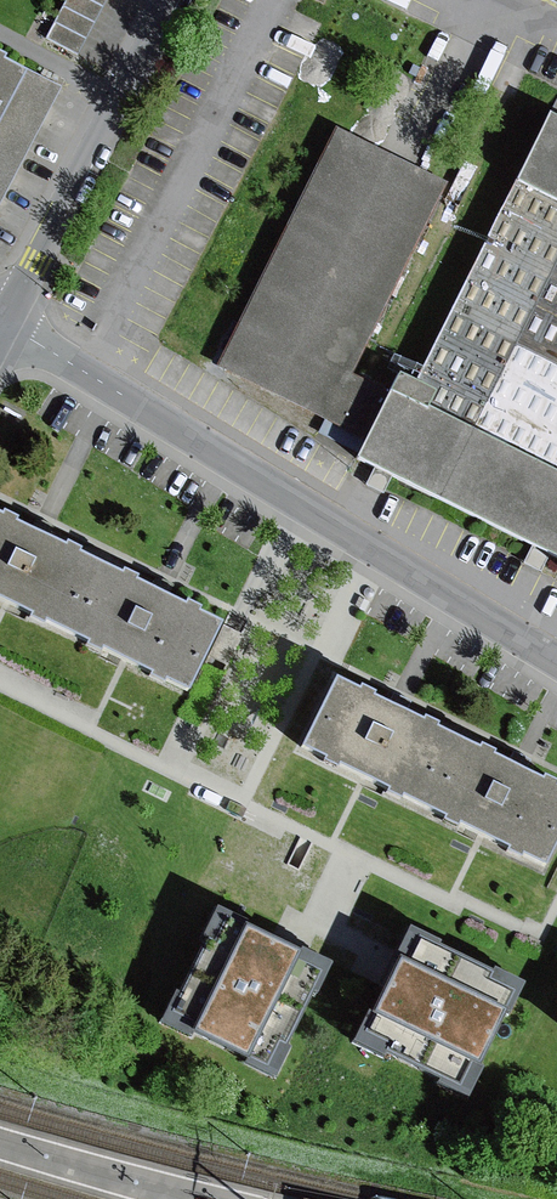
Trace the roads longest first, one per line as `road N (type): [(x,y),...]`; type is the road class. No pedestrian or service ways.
road 1 (residential): [(6,324),(556,661)]
road 2 (residential): [(6,324),(175,0)]

